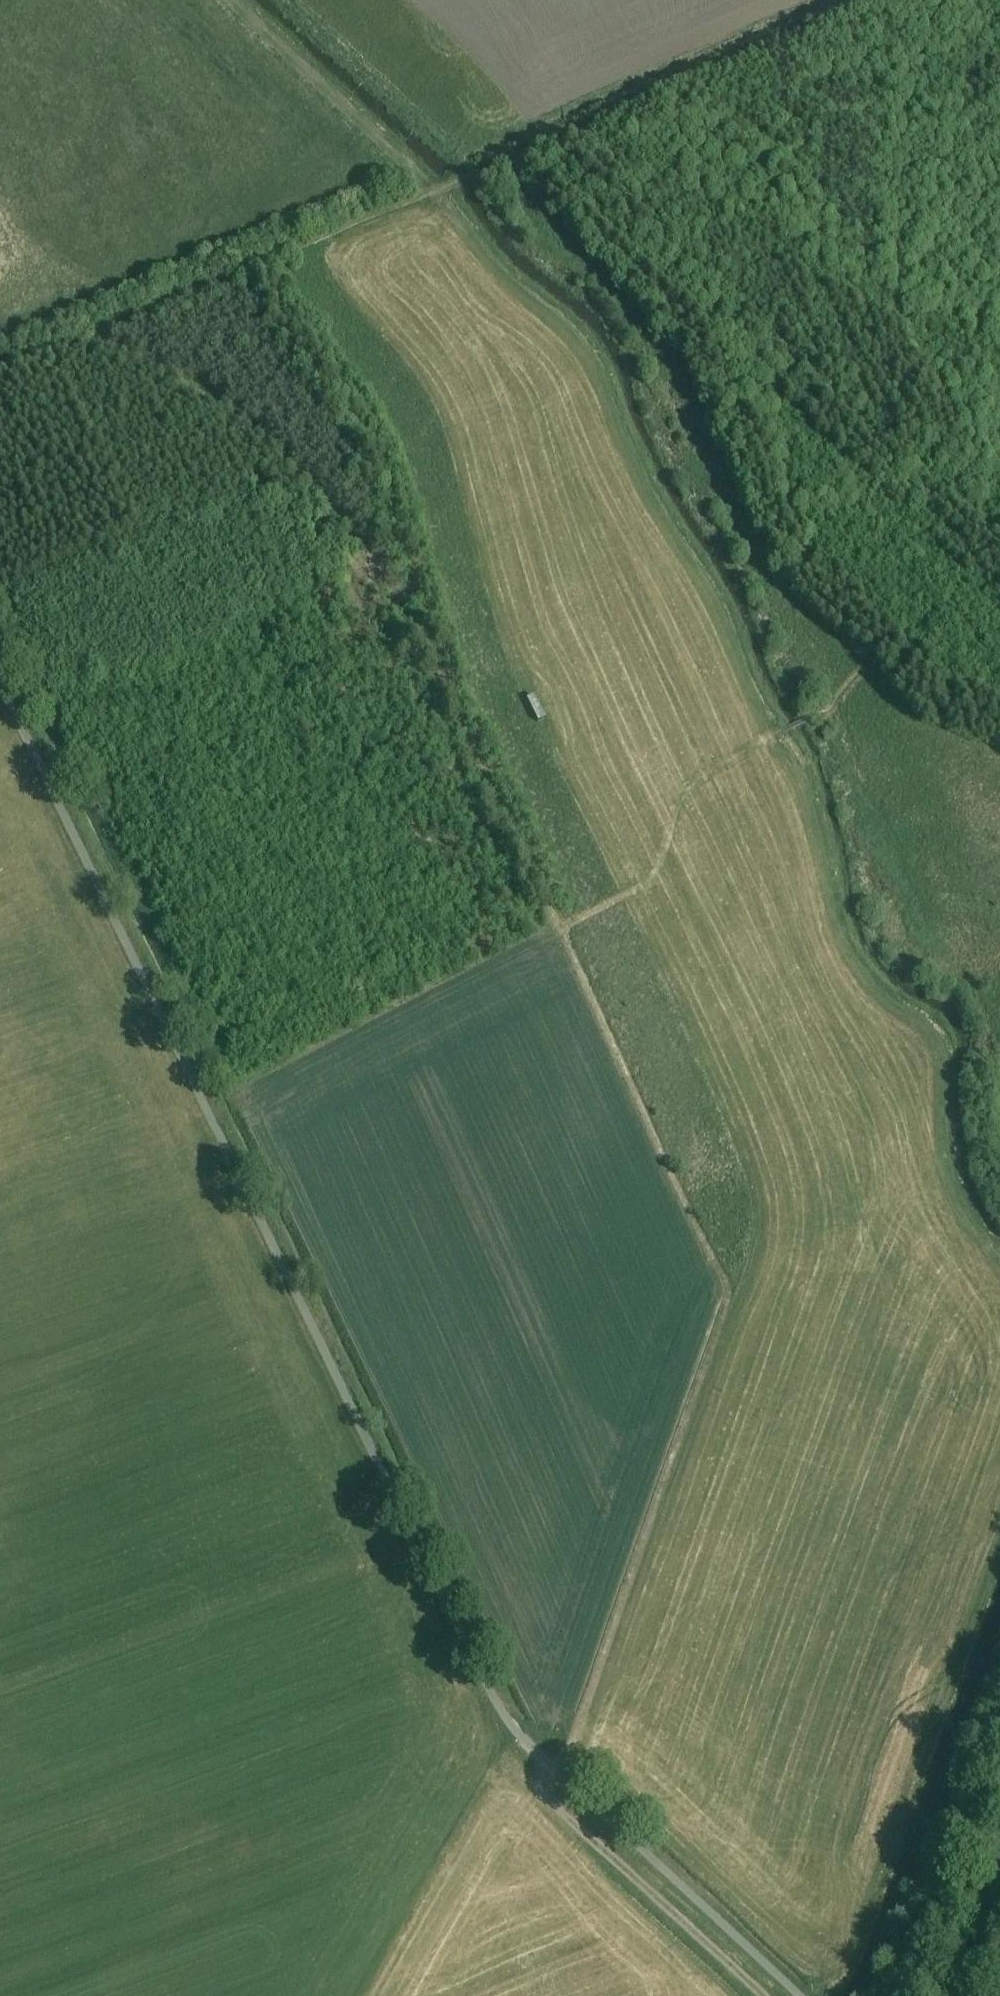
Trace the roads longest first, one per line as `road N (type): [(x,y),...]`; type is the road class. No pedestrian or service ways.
road 1 (track): [(516,1767),(760,1995)]

